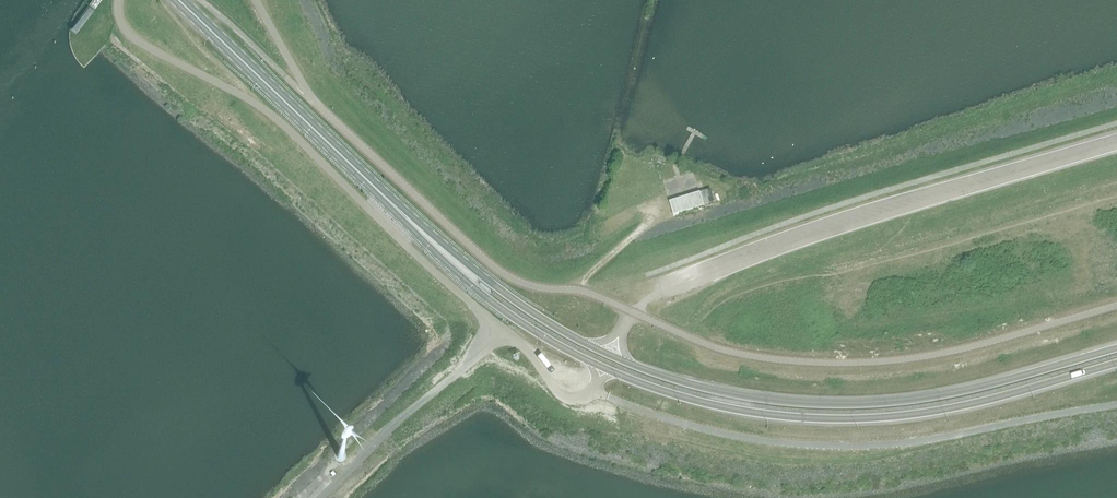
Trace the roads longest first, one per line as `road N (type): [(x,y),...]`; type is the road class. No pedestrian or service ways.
road 1 (unclassified): [(119,0),(127,34),(283,125),(521,345),(563,395),(594,390)]
road 2 (trunk): [(1116,348),(951,393),(850,404),(737,394),(611,355)]
road 3 (unclassified): [(633,312),(584,290),(522,283),(490,264),(309,96),(258,0)]
road 4 (unclassified): [(633,312),(738,353),(865,362),(967,348),(1116,305)]
road 5 (trunk): [(683,397),(775,415),(888,417),(977,402),(1116,363)]
road 6 (primary): [(453,259),(179,0)]
road 7 (primary): [(453,259),(493,303),(604,368)]
road 8 (primary): [(611,355),(453,259)]
road 9 (track): [(579,289),(656,219),(652,198)]

